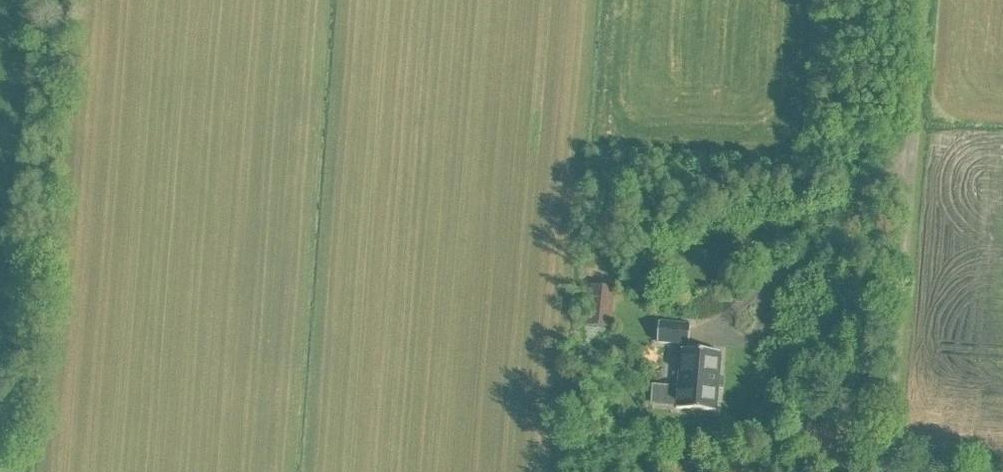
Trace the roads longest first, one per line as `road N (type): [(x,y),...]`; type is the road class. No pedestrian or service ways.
road 1 (unclassified): [(878,471),(917,0)]

